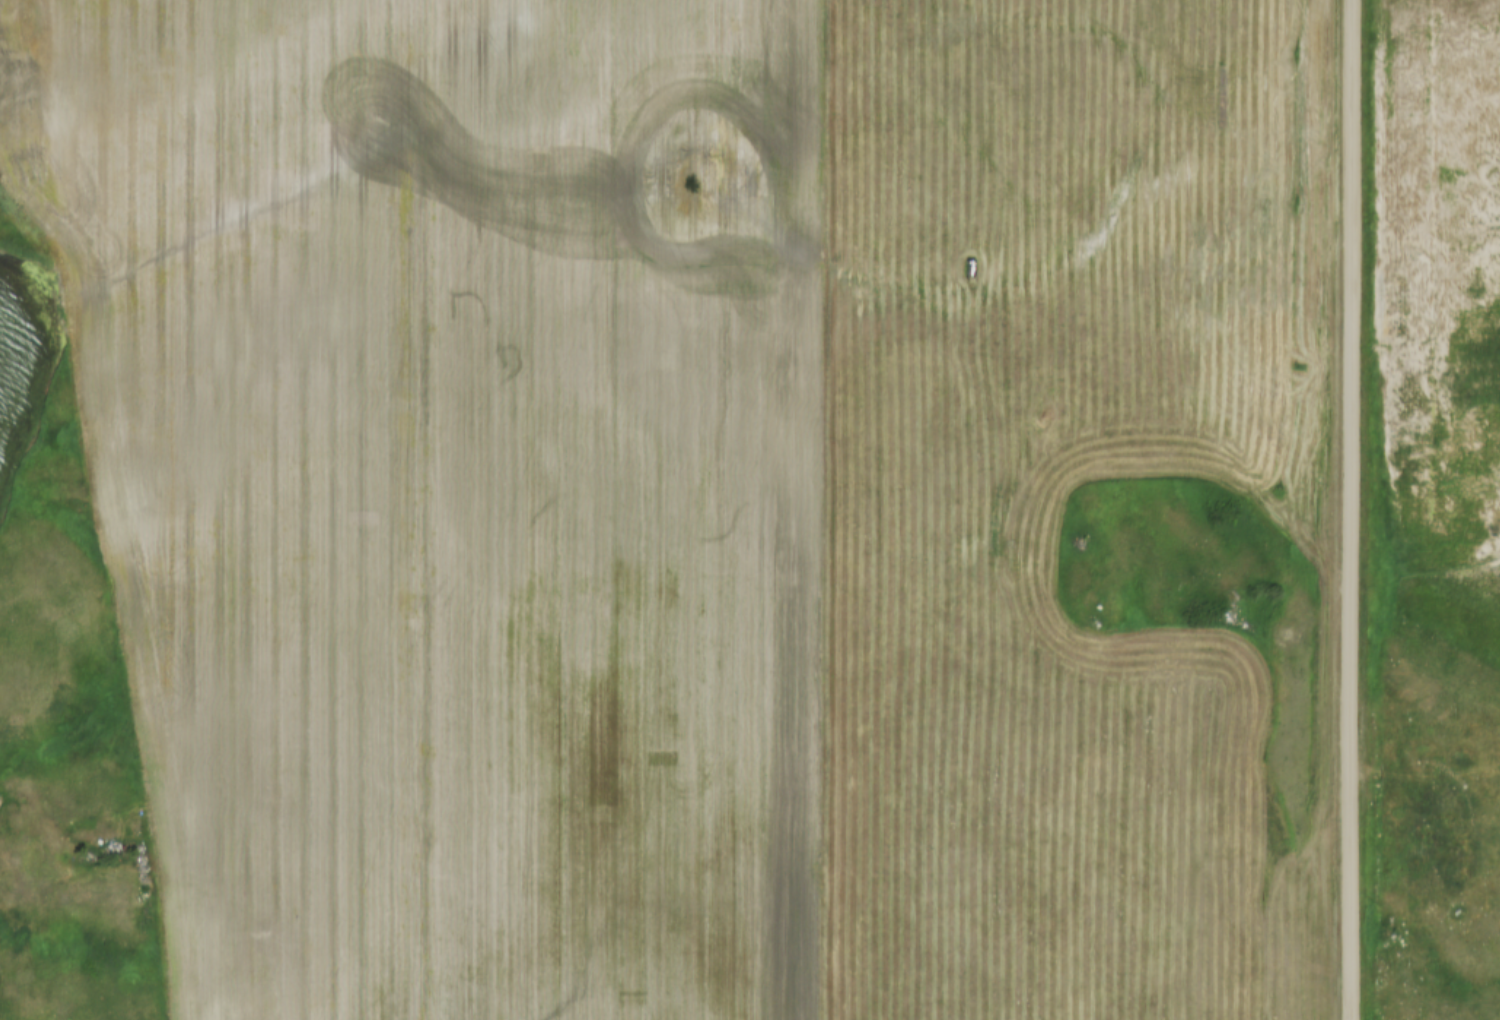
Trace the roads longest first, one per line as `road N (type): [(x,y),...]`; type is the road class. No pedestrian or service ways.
road 1 (residential): [(1354,1019),(1355,0)]

